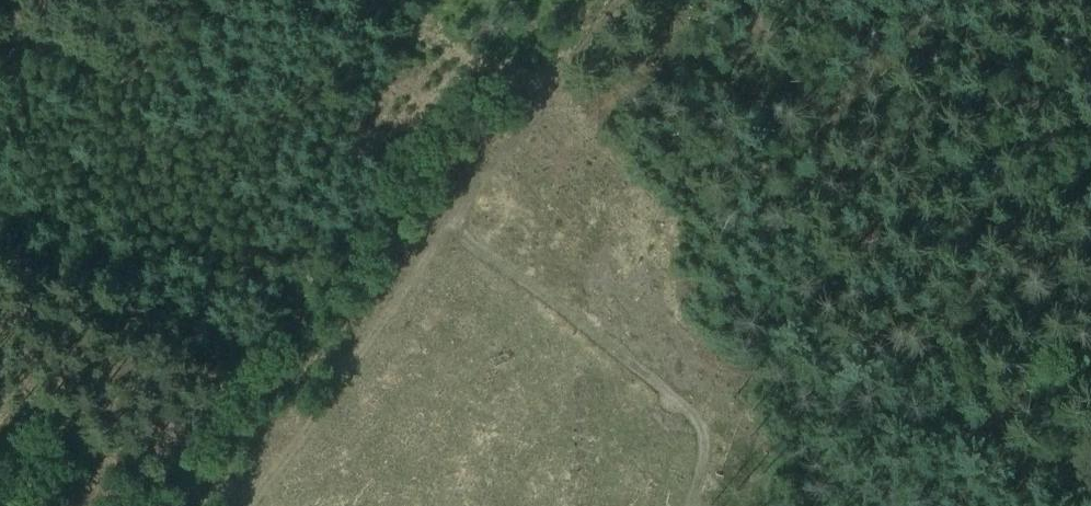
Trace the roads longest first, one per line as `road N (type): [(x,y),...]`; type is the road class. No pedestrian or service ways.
road 1 (track): [(688,505),(701,460),(694,419),(570,313),(455,239),(423,260),(326,411),(250,505)]
road 2 (track): [(455,239),(477,188),(618,0)]

